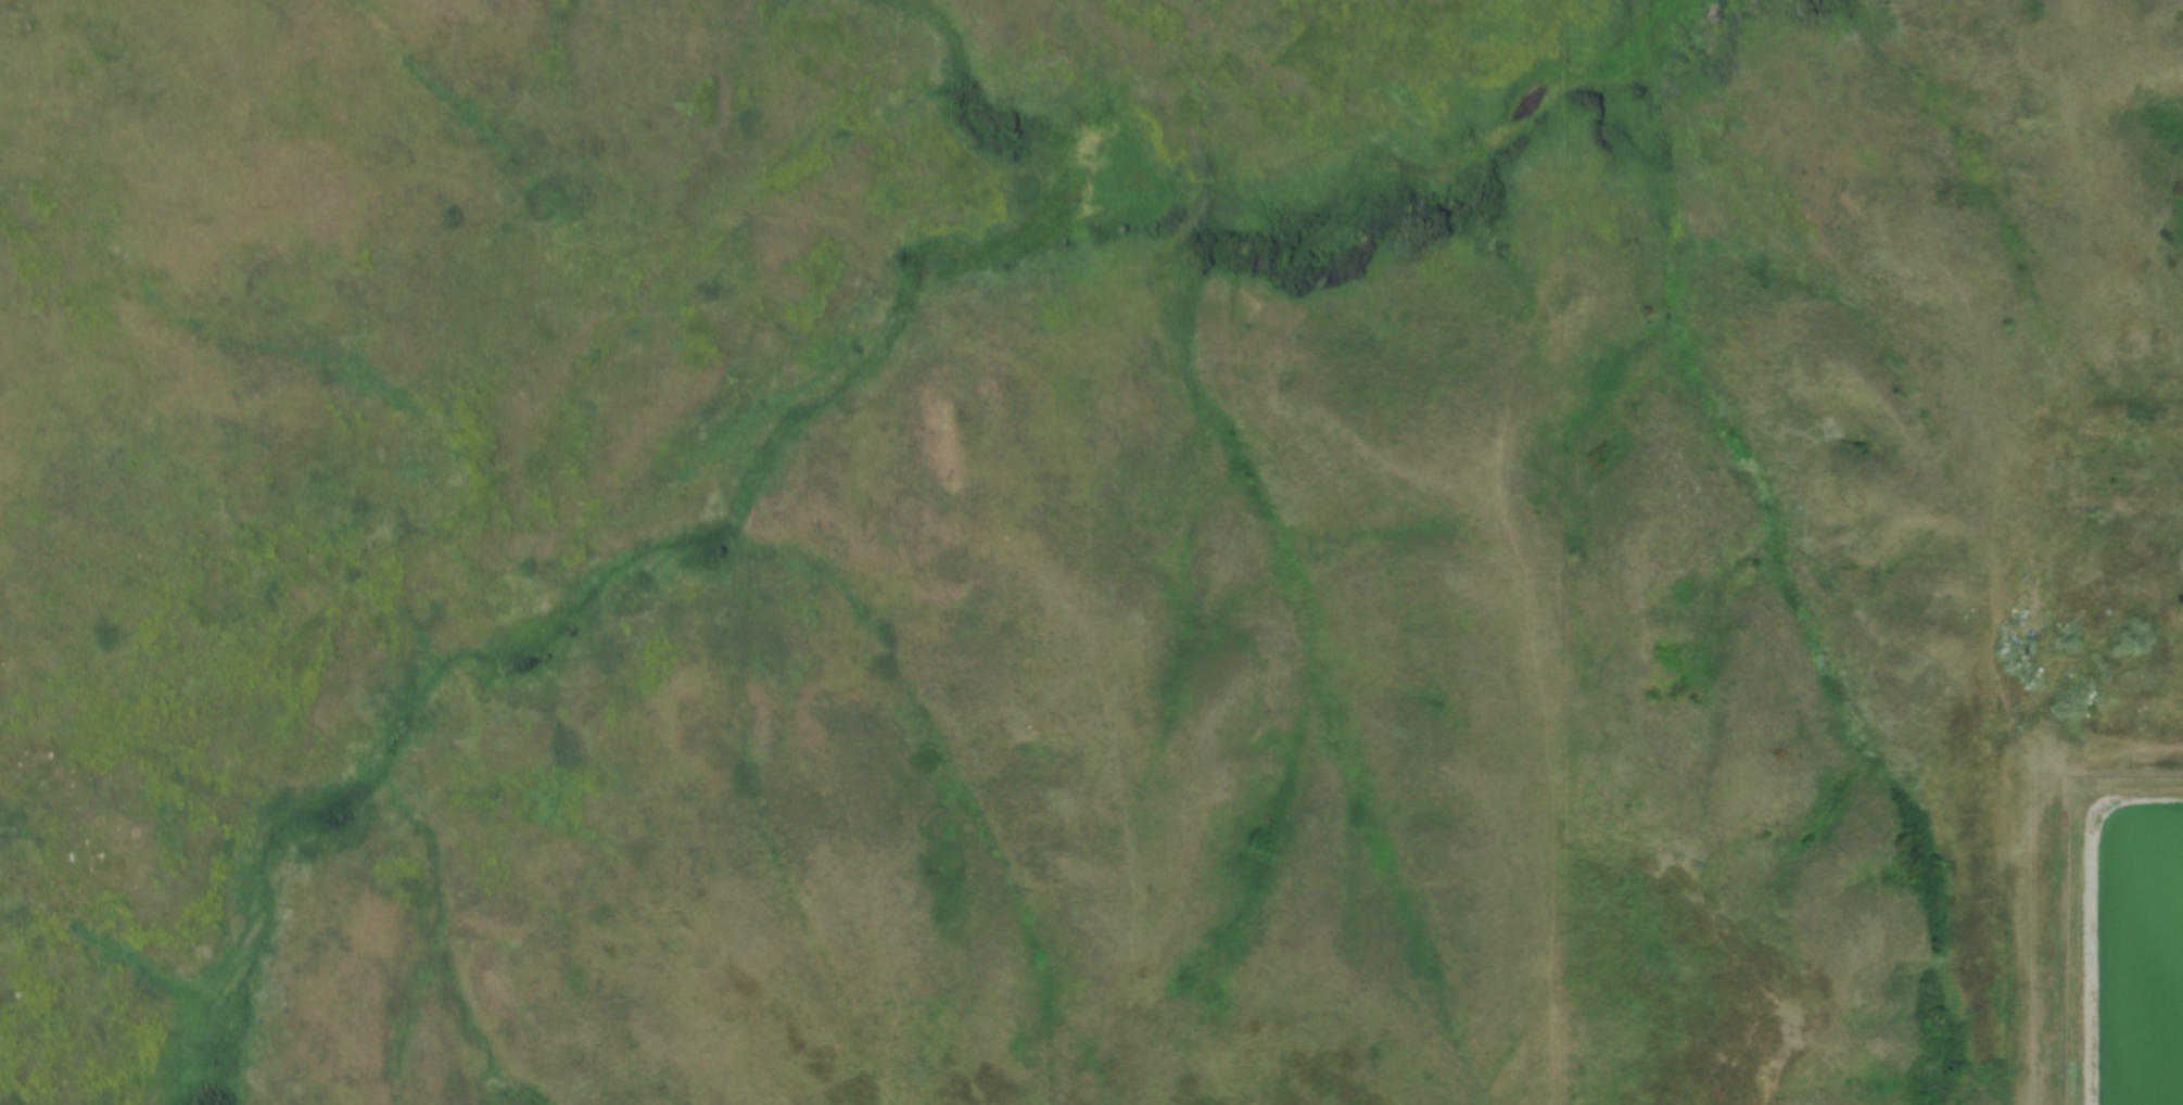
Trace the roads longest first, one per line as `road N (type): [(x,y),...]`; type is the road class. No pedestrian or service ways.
road 1 (track): [(2060,741),(2070,1104)]

